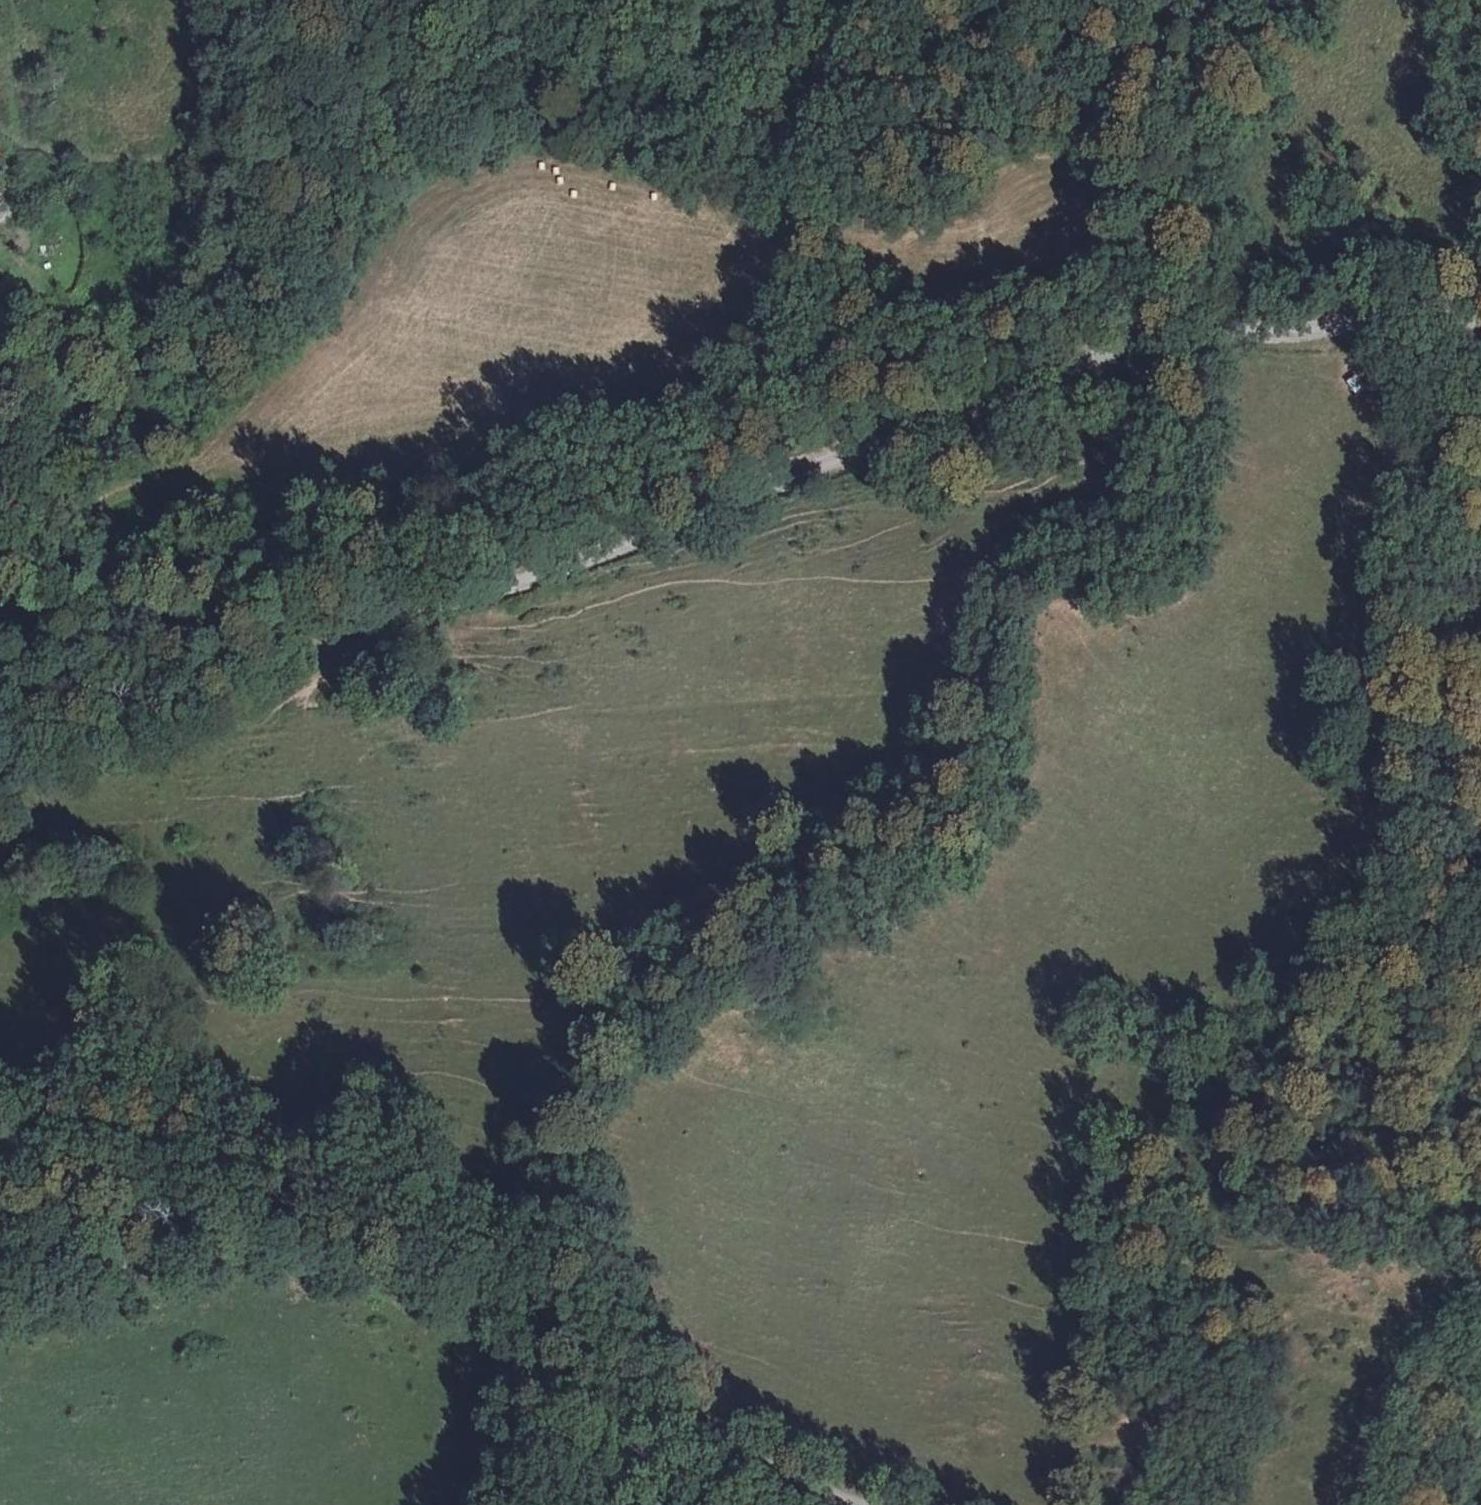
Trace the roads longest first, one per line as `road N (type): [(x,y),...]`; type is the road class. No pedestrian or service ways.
road 1 (unclassified): [(1480,333),(1422,316),(1379,317),(1199,350),(1020,401),(692,521),(532,569),(351,597),(188,607),(86,599),(0,581)]
road 2 (unclassified): [(0,1139),(409,1230),(717,1404),(824,1494),(859,1504)]

